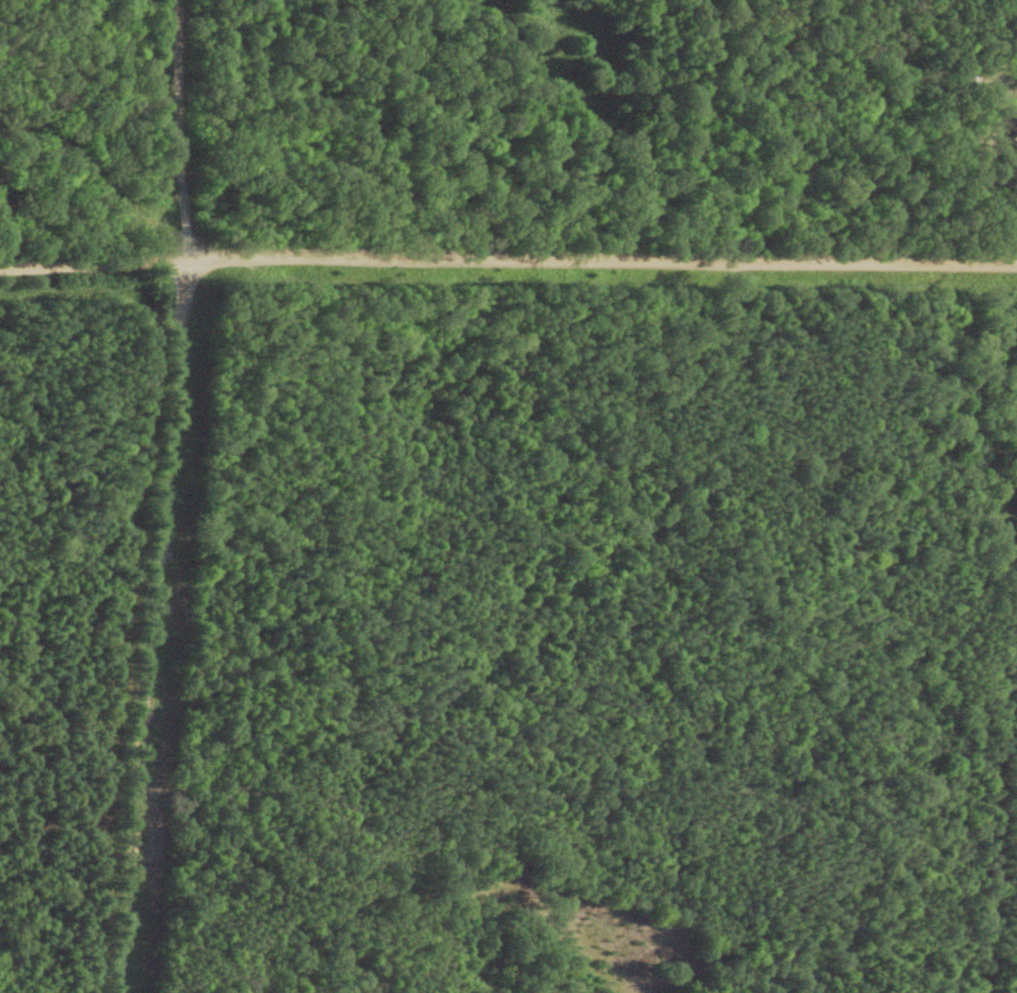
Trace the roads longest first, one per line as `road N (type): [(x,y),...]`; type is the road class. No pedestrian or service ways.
road 1 (residential): [(0,268),(186,264),(276,252),(1016,260)]
road 2 (residential): [(120,992),(186,264),(187,0)]

